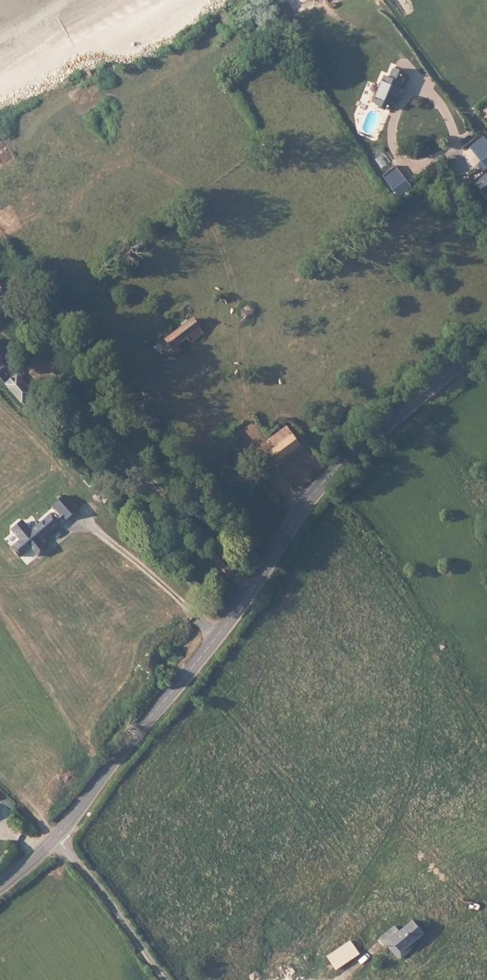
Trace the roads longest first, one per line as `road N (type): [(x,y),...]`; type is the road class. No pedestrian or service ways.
road 1 (secondary): [(55,836),(218,633),(317,489),(486,339)]
road 2 (unclassified): [(55,836),(164,979)]
road 3 (track): [(320,7),(389,45),(428,92)]

